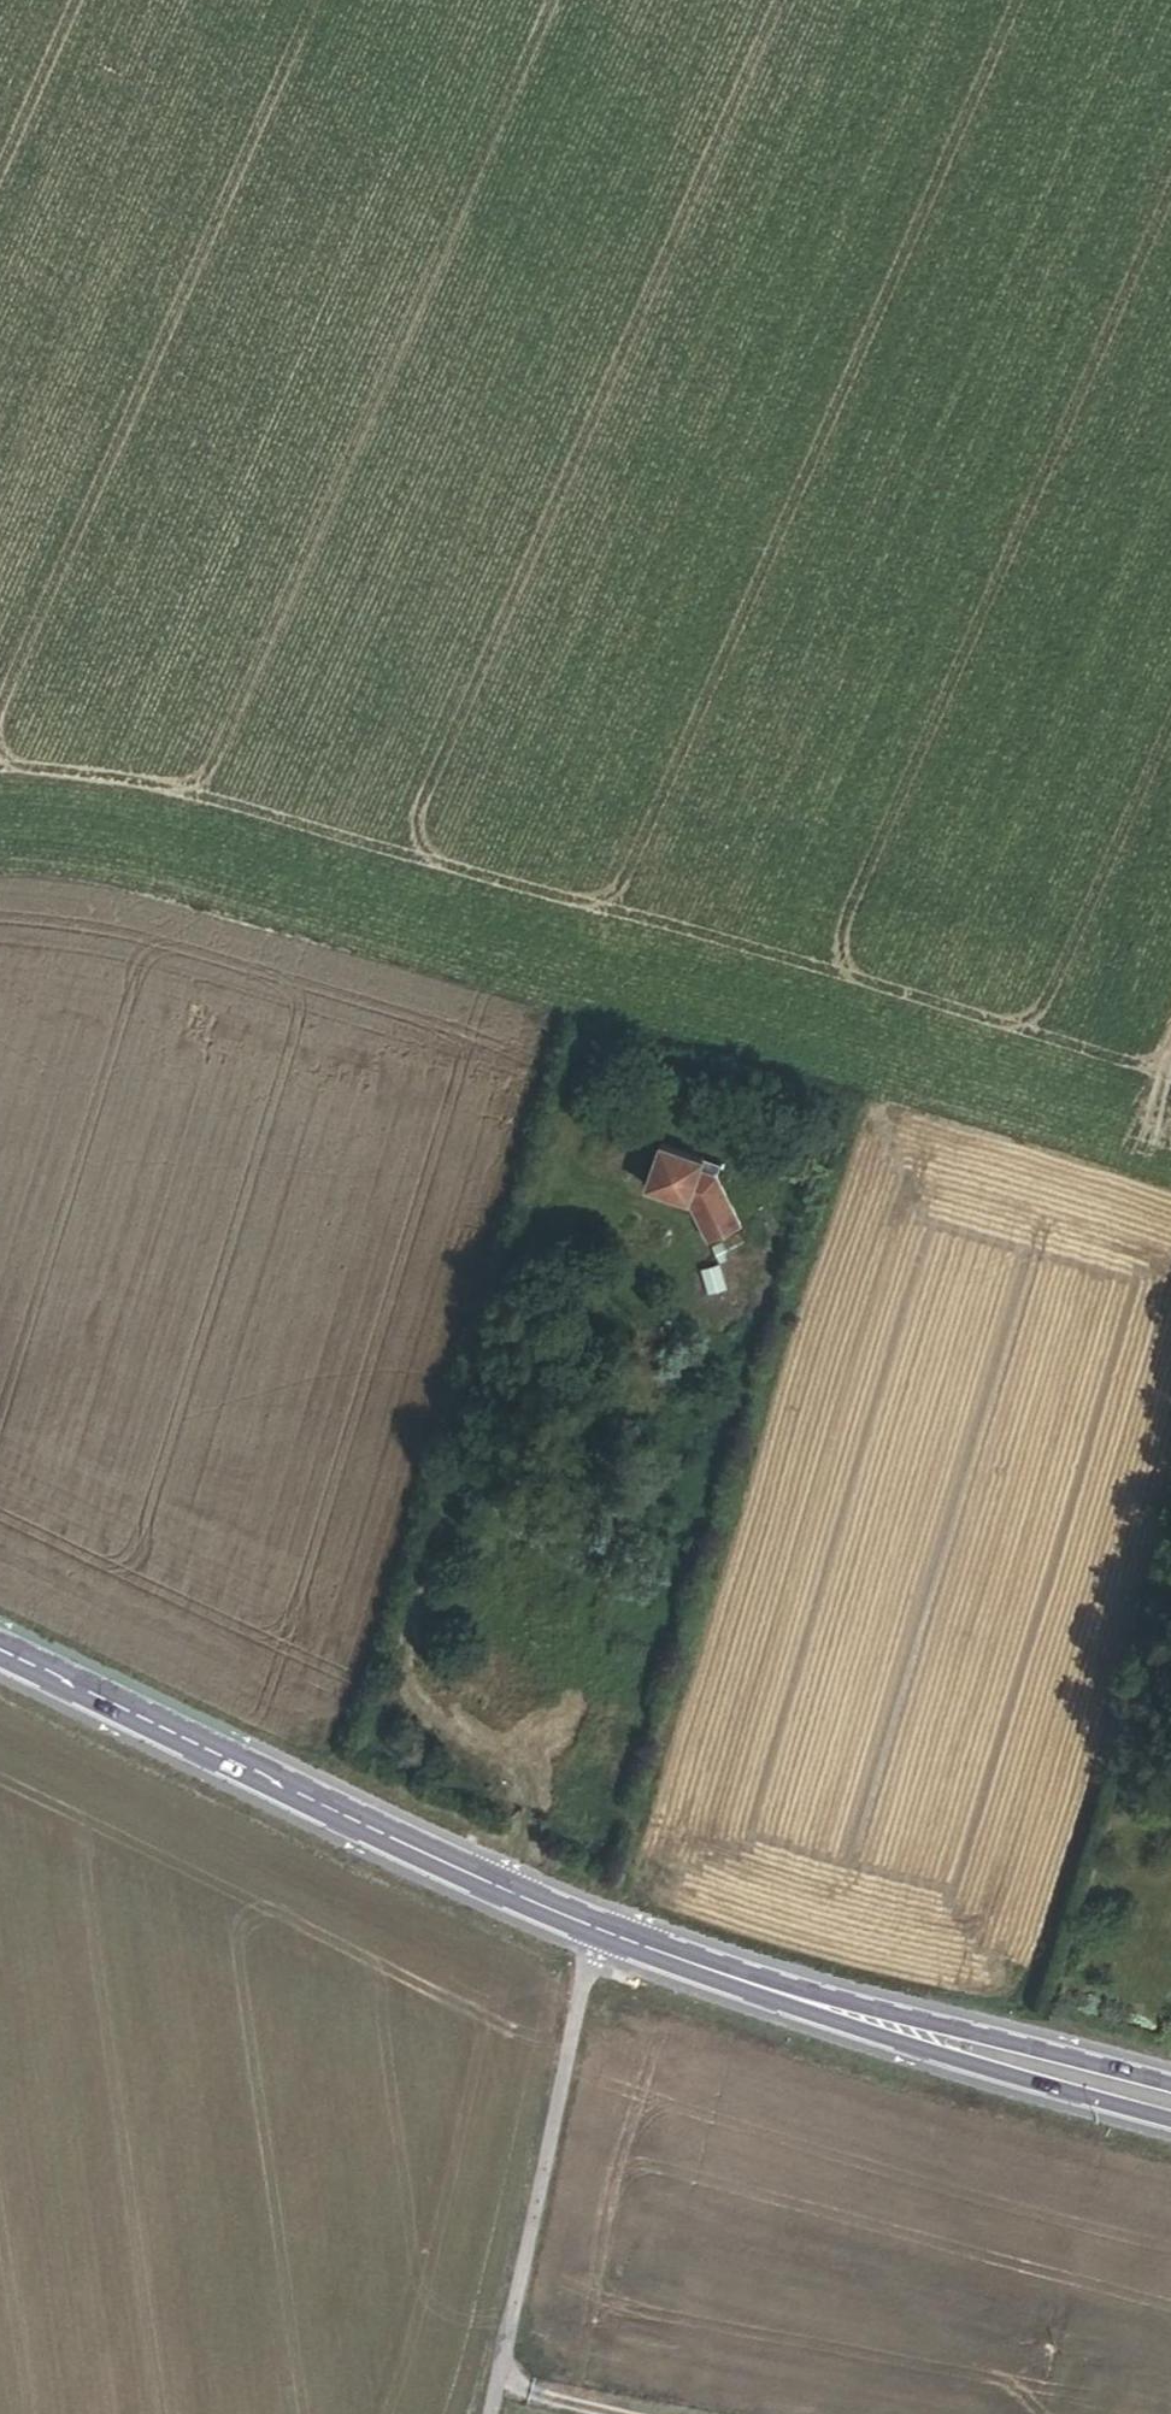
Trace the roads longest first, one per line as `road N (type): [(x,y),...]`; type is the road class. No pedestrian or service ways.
road 1 (secondary): [(1170,2106),(823,2011),(596,1933),(0,1662)]

